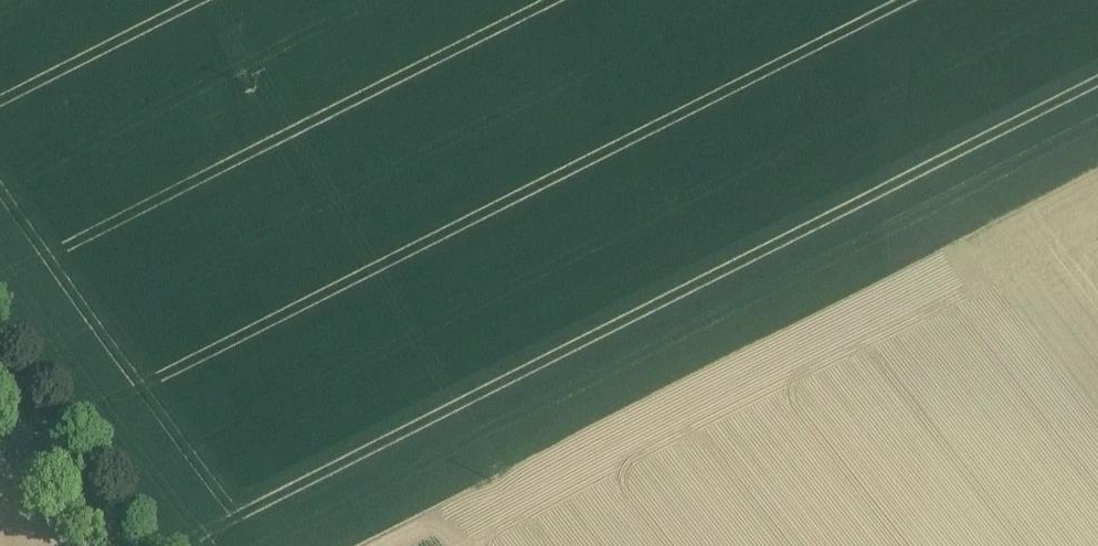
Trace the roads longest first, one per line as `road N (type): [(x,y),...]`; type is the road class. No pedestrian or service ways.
road 1 (secondary): [(107,545),(0,390)]

